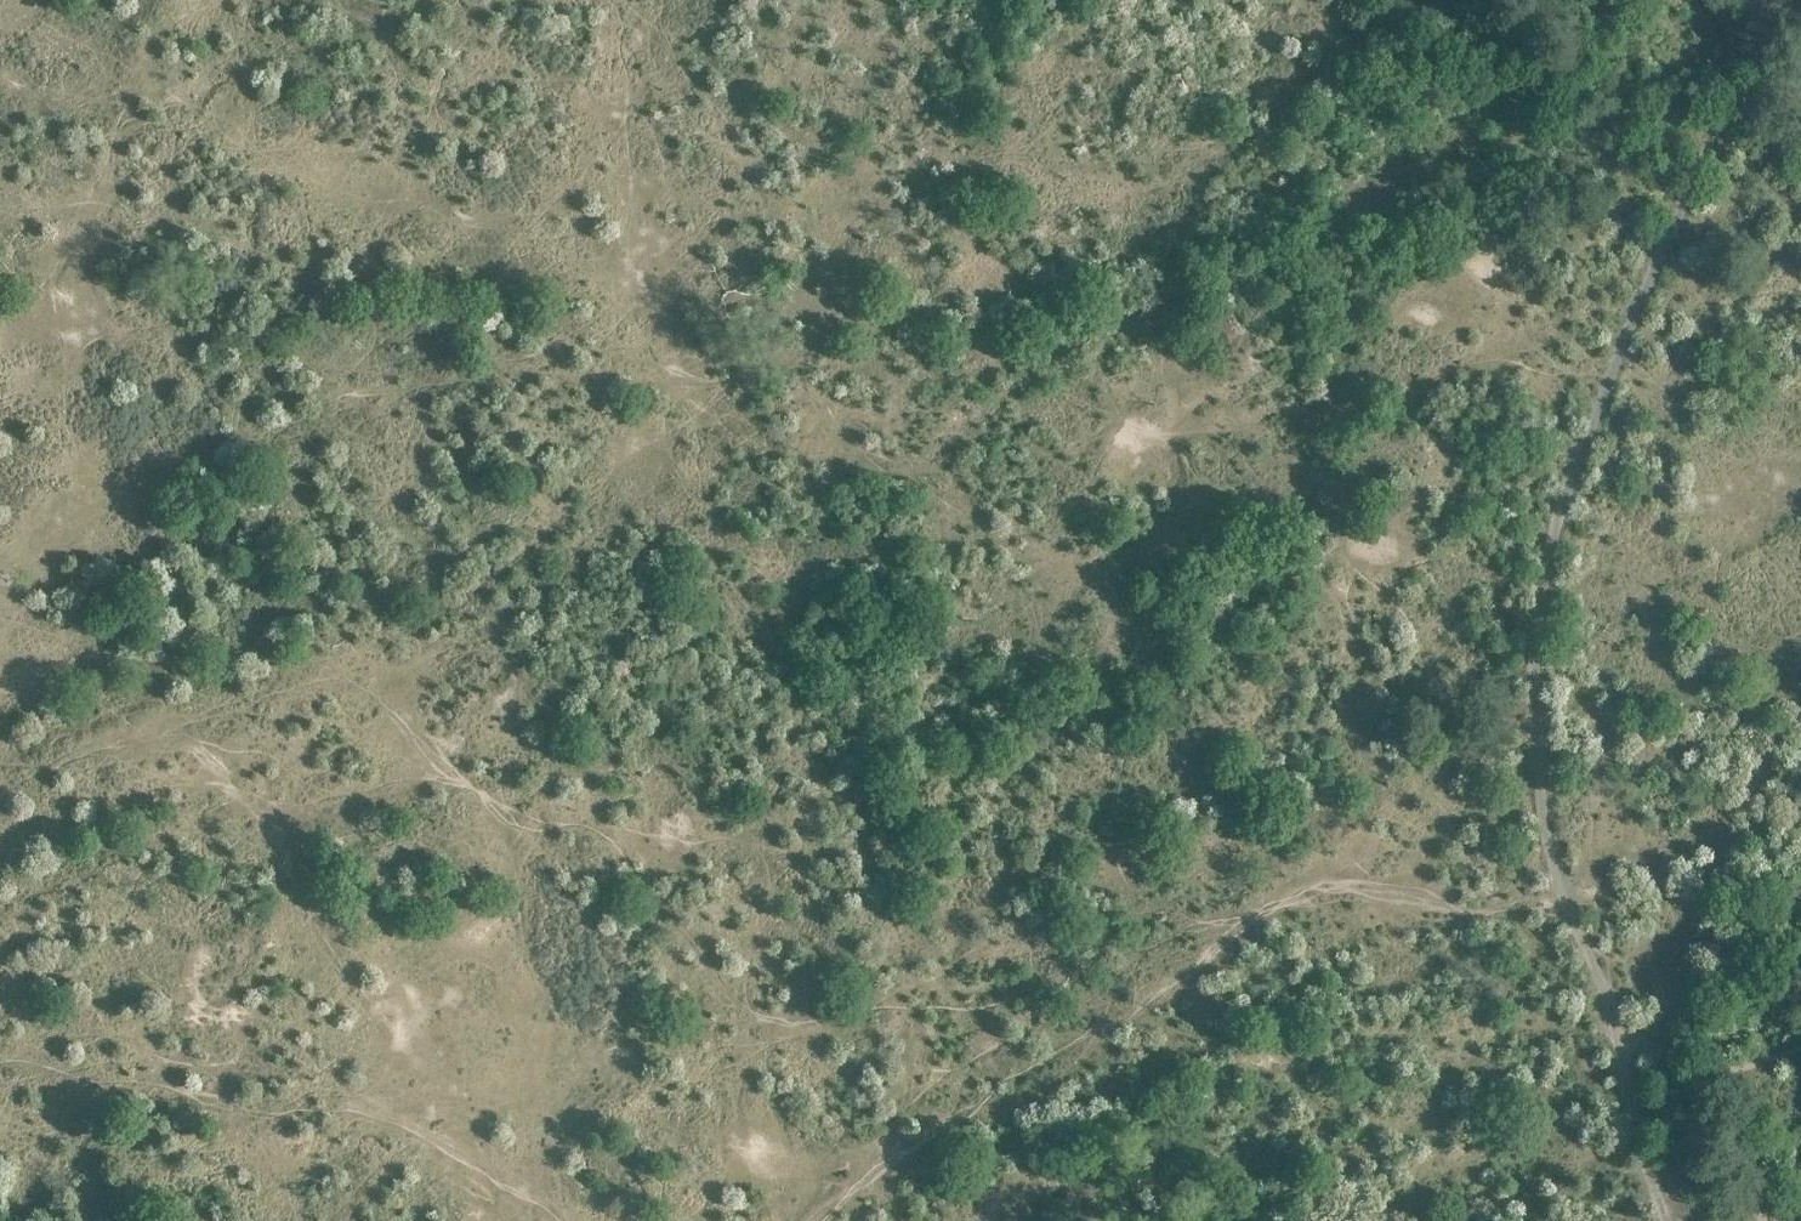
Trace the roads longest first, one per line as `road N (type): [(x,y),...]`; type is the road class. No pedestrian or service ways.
road 1 (track): [(1800,1048),(1766,1062),(1713,1066),(1673,1060),(1613,1034),(1546,839),(1533,640),(1572,474),(1761,31),(1764,0)]
road 2 (track): [(1613,1034),(1667,1220)]

